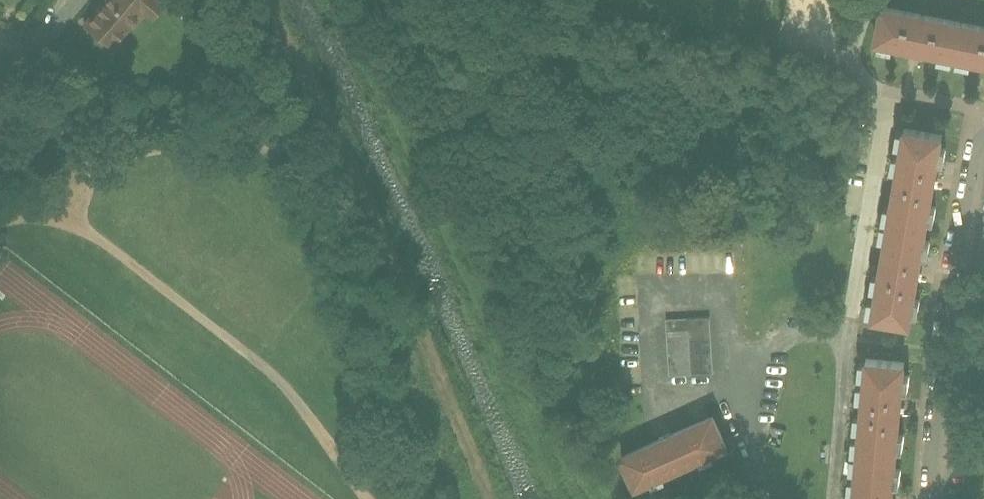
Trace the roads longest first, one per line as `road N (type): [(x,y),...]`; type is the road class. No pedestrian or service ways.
road 1 (residential): [(920,498),(964,155),(983,122)]
road 2 (residential): [(843,316),(811,318),(784,332),(754,366),(746,390),(752,451),(784,498)]
road 3 (residential): [(878,79),(843,316)]
road 4 (residential): [(843,316),(826,498)]

